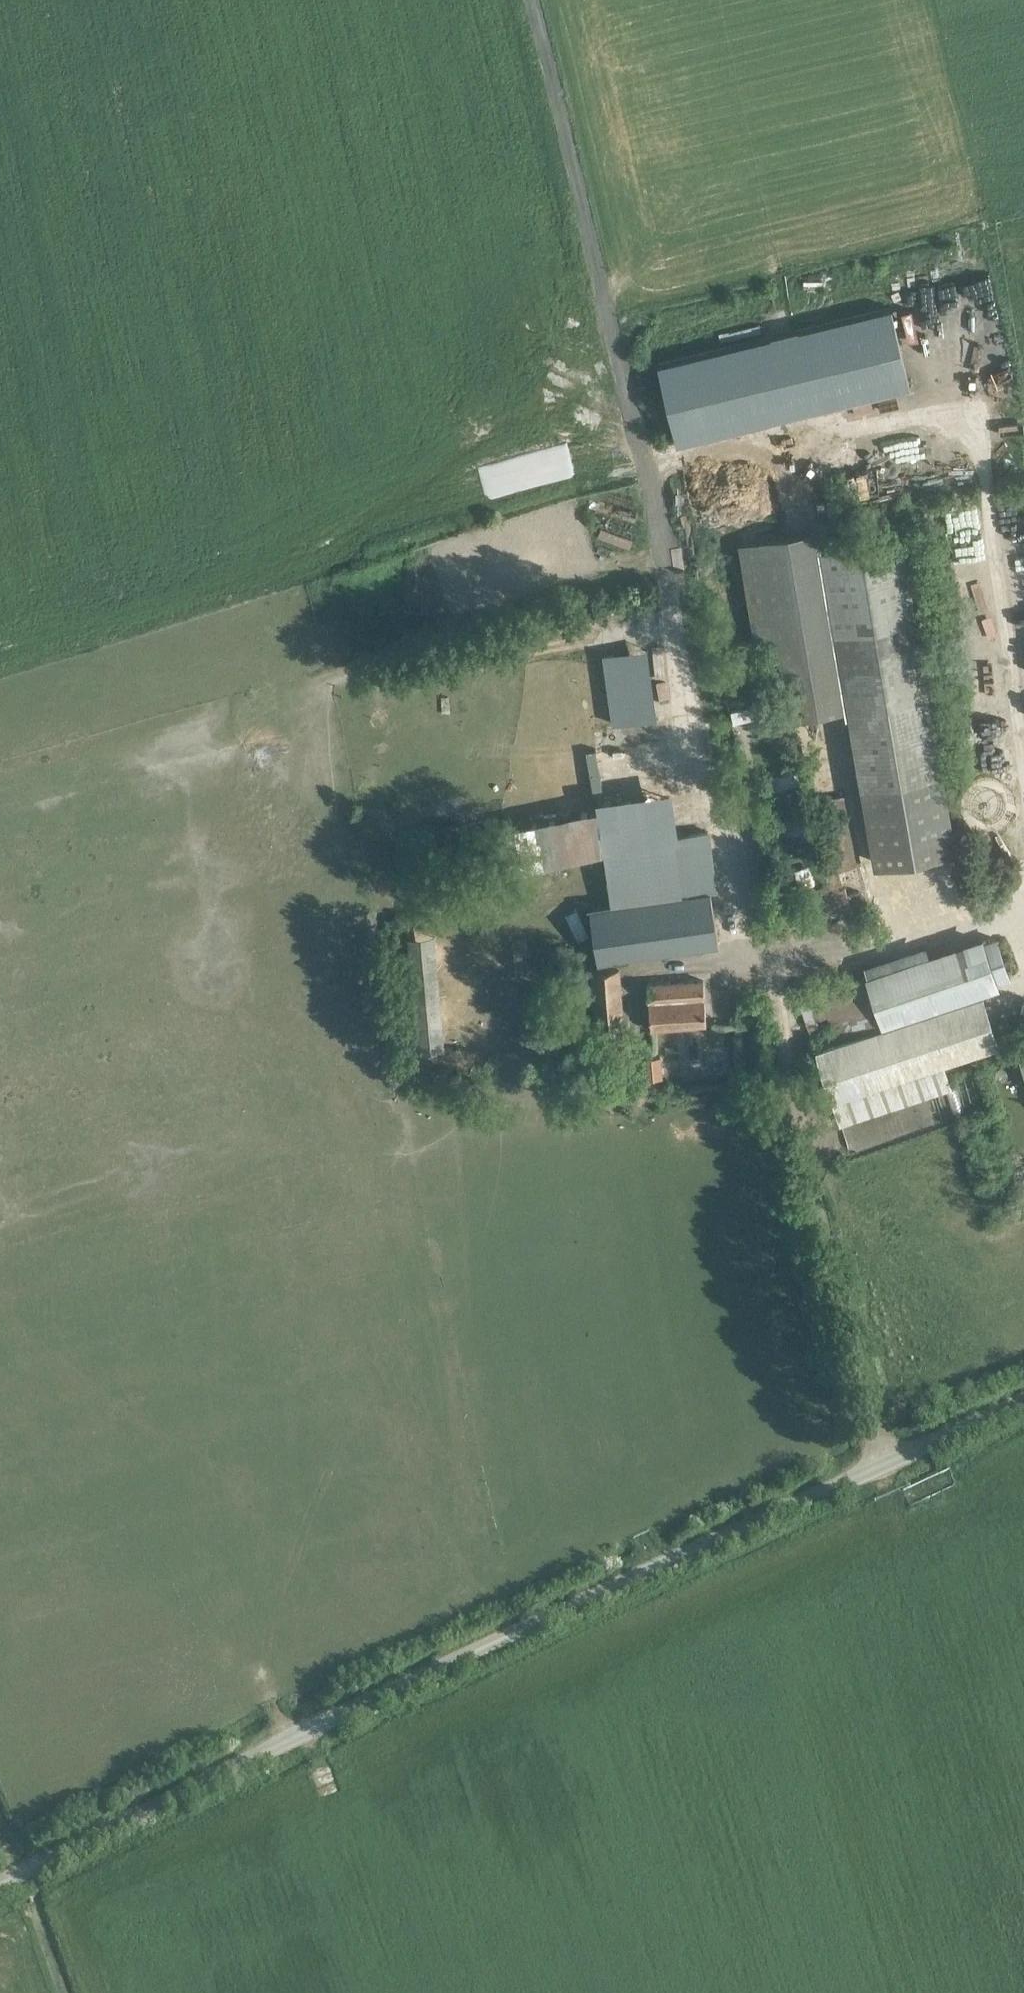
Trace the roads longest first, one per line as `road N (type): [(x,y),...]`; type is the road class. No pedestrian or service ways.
road 1 (unclassified): [(0,1881),(322,1722),(1023,1400)]
road 2 (track): [(531,0),(634,434),(653,464)]

